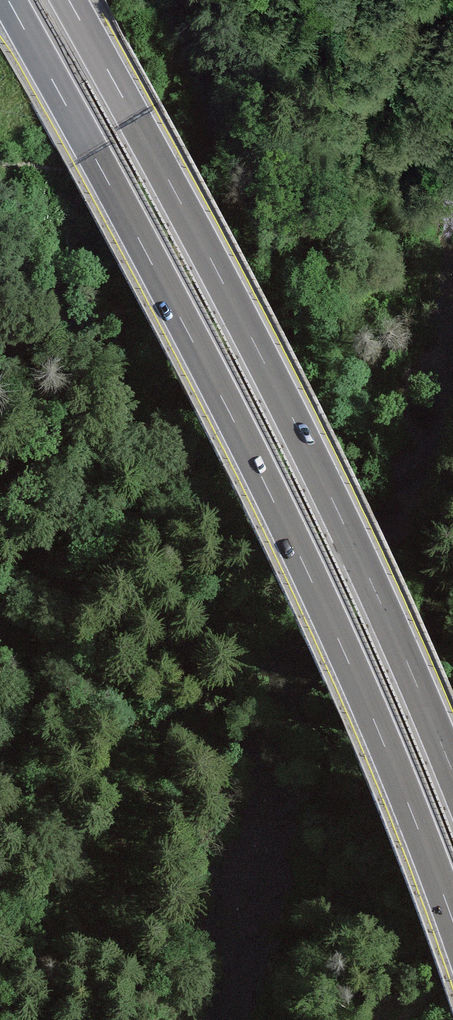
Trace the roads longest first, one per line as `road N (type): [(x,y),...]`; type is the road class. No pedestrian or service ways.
road 1 (motorway): [(9,0),(164,282),(363,691),(452,923)]
road 2 (motorway): [(452,773),(413,673),(211,257),(69,0)]
road 3 (track): [(147,409),(159,415),(304,243),(370,124),(452,28)]

